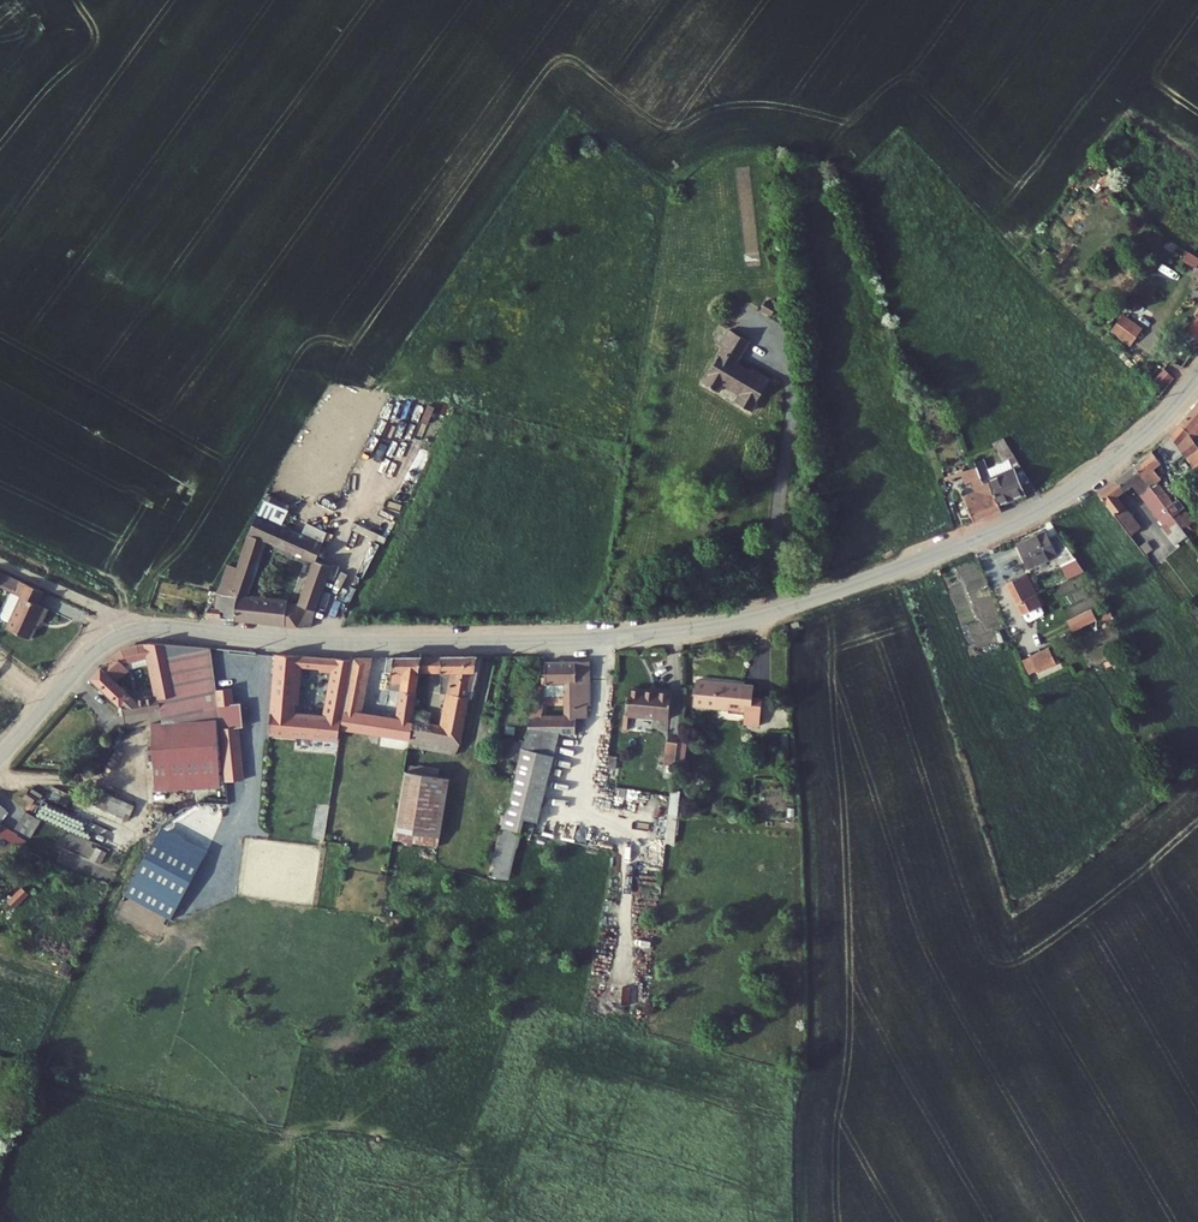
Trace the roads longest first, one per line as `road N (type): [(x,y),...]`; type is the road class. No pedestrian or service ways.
road 1 (residential): [(1197,374),(1126,450),(1044,508),(796,604),(687,629),(584,636),(354,642),(139,630),(94,652),(0,756)]

